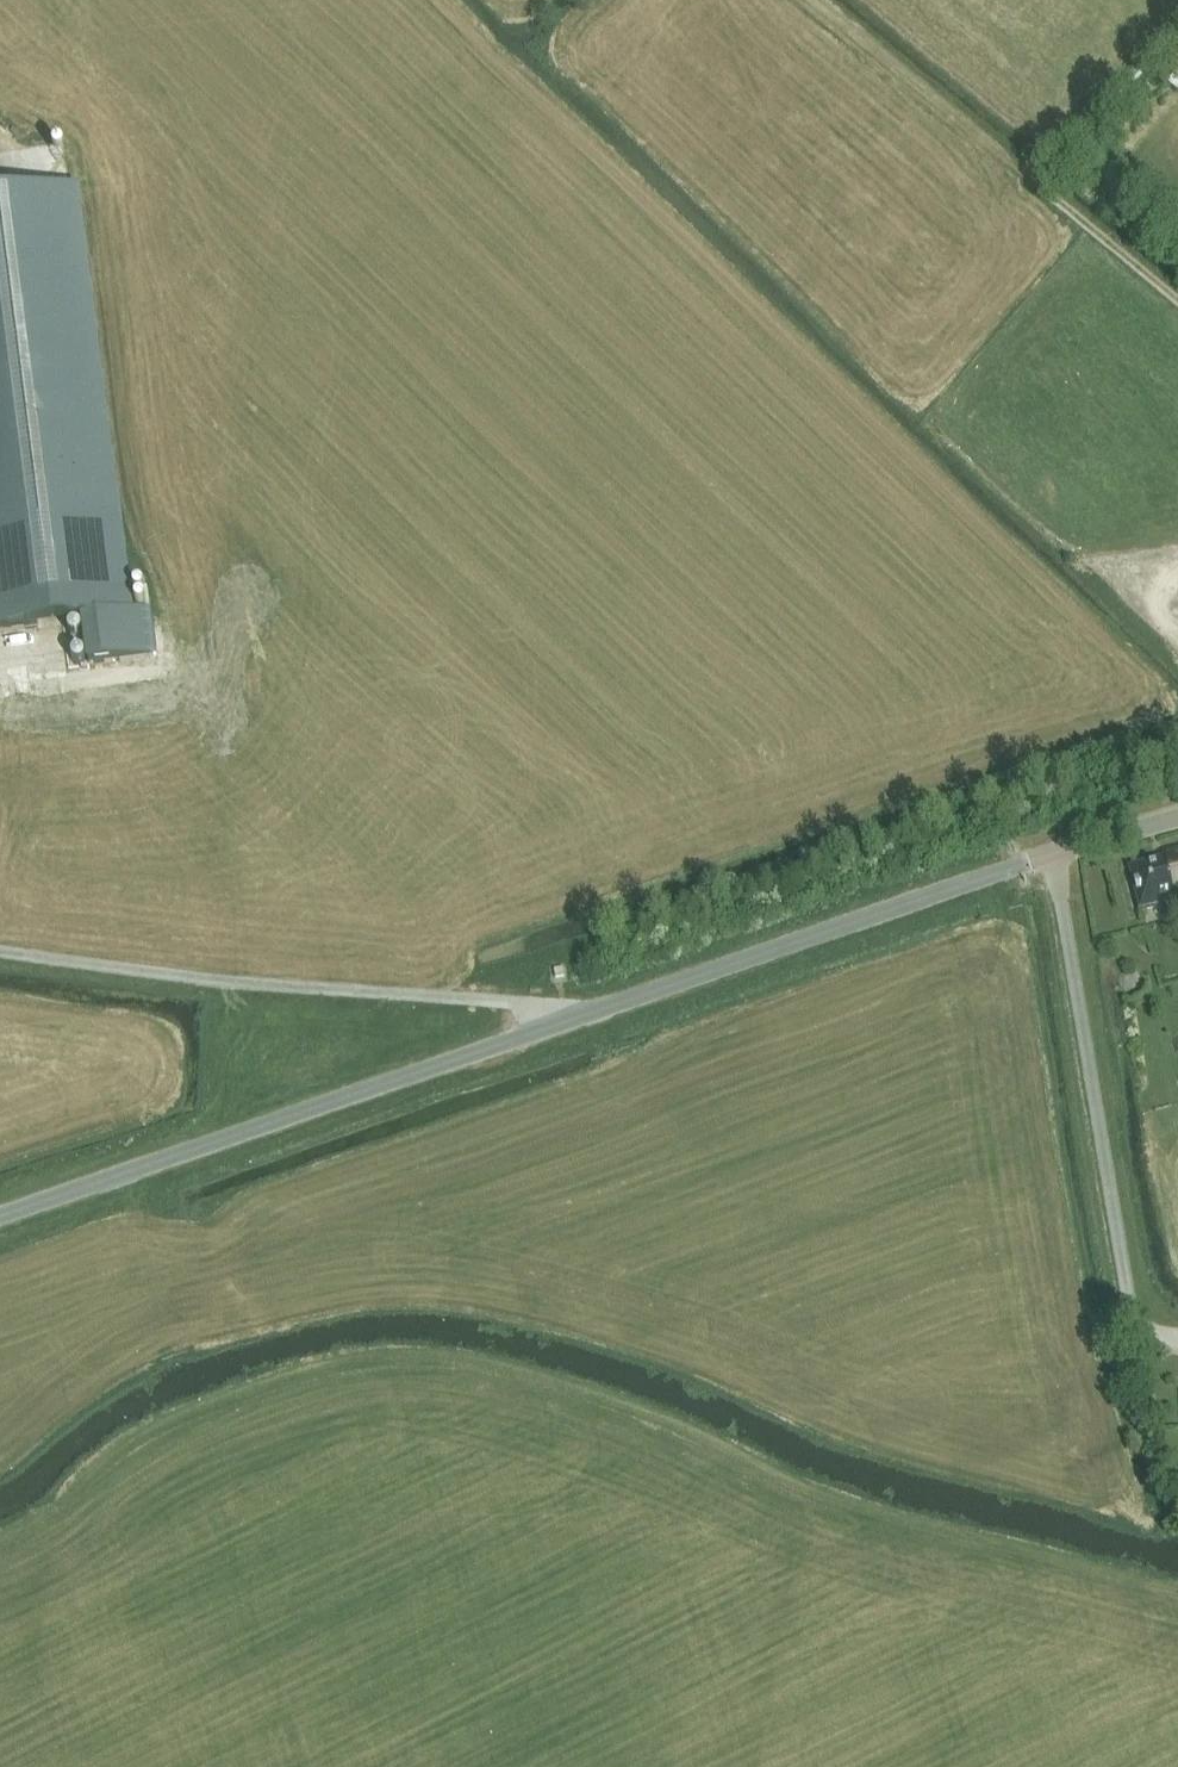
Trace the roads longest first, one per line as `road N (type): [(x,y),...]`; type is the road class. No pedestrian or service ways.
road 1 (unclassified): [(0,1217),(1177,818)]
road 2 (track): [(1045,191),(813,0)]
road 3 (track): [(1177,303),(1045,191)]

